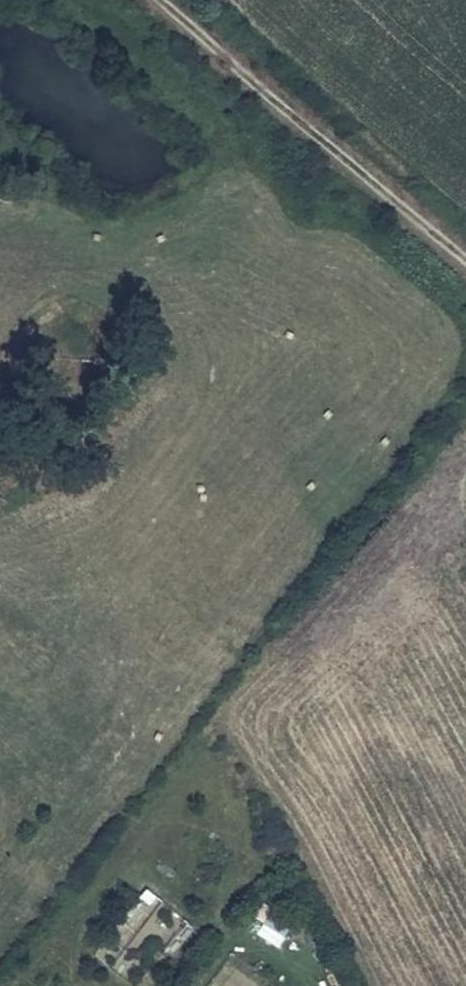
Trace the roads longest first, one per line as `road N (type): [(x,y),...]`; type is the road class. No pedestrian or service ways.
road 1 (track): [(465,239),(177,0)]

